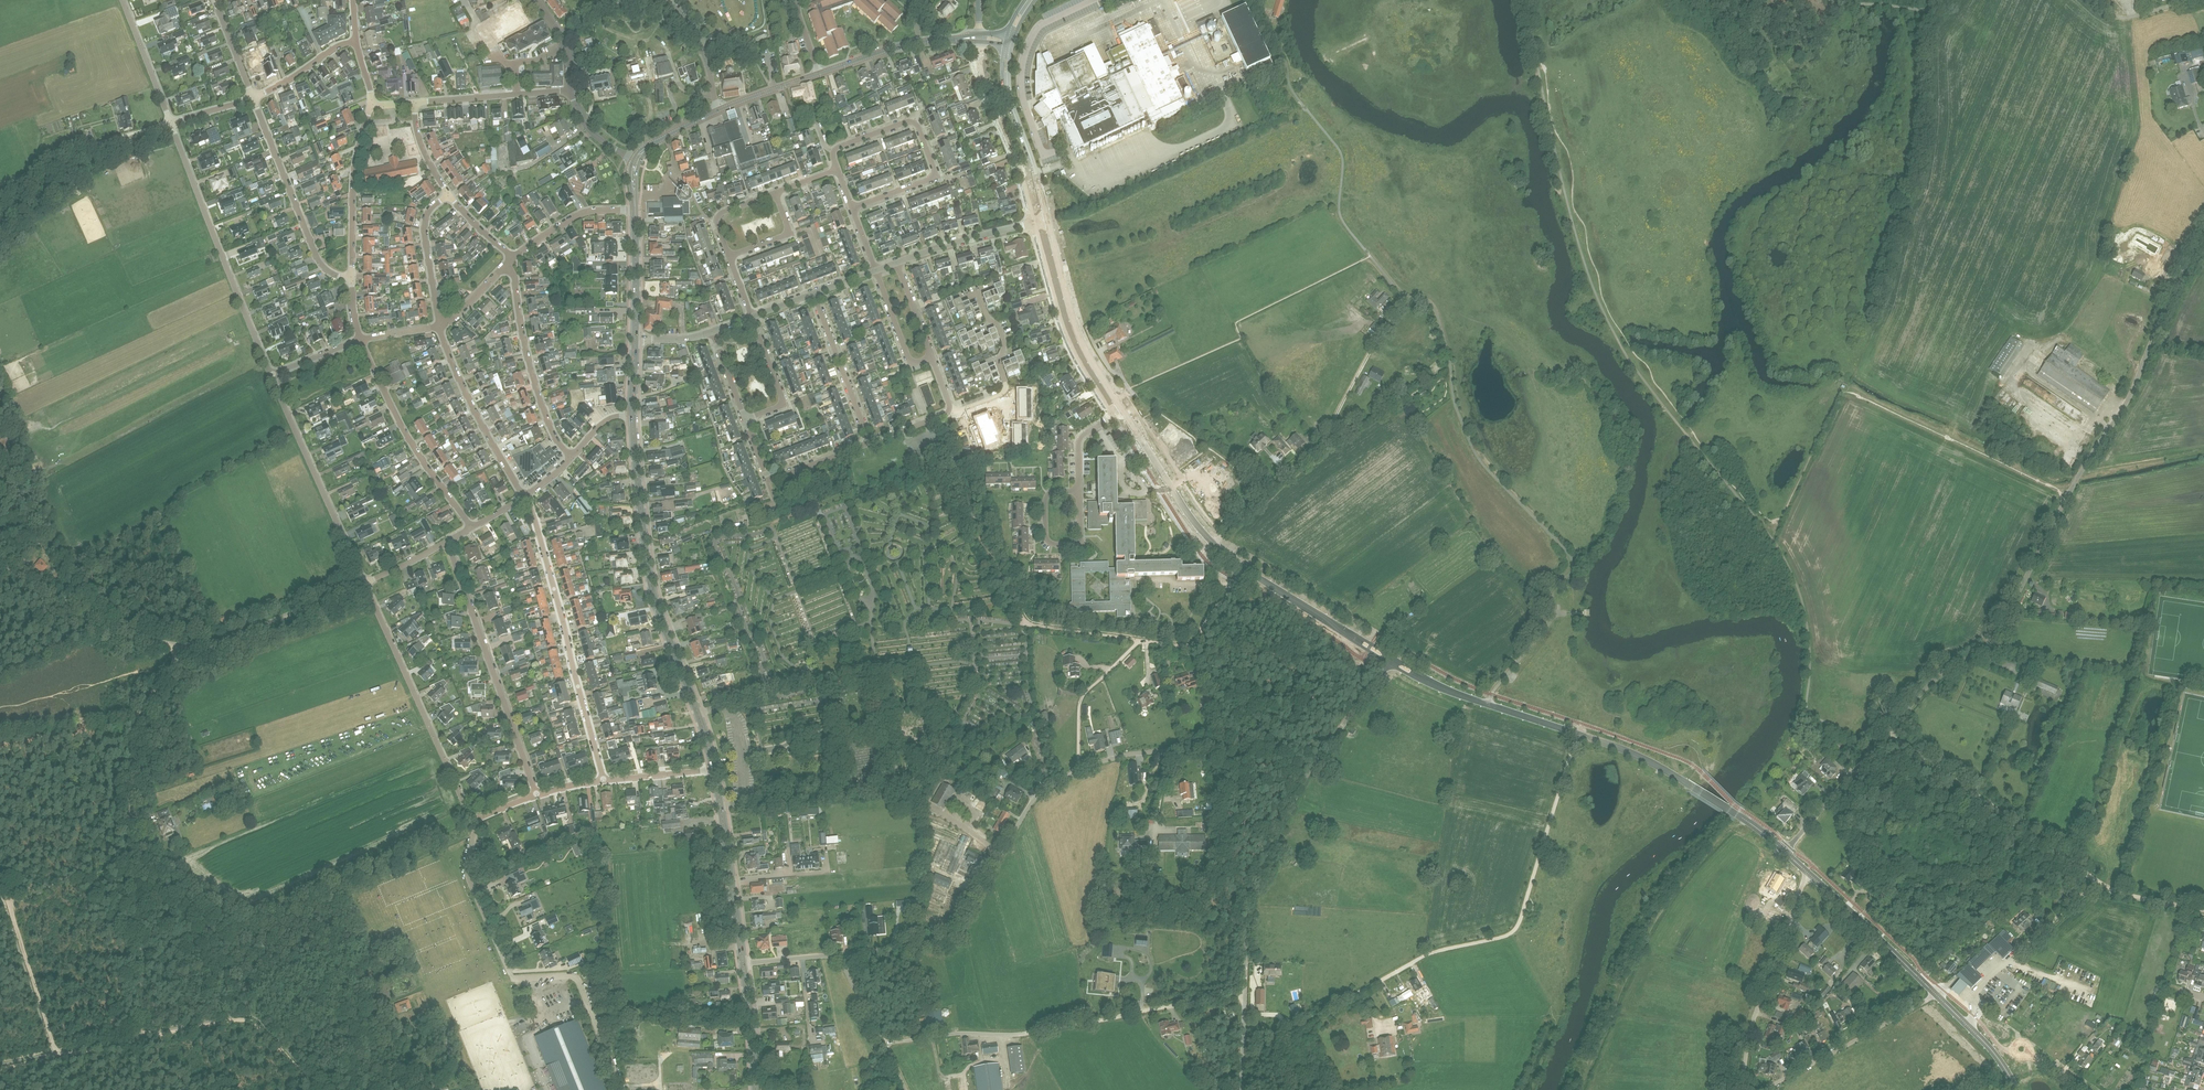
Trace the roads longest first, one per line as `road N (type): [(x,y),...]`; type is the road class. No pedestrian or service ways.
road 1 (unclassified): [(1785,852),(1932,681),(1994,639),(2127,401),(2203,238)]
road 2 (unclassified): [(841,954),(954,938),(1033,800),(1085,767),(1146,752),(1295,743),(1324,749)]
road 3 (track): [(1579,734),(1511,933),(1426,955),(1243,1063)]
road 4 (primary): [(1785,852),(1636,755),(1438,686)]
road 5 (secondary): [(714,769),(653,592),(632,415)]
road 6 (unclassified): [(1241,1089),(1251,902),(1324,749)]
road 7 (residential): [(604,780),(525,498)]
road 8 (track): [(130,766),(144,1038)]
road 9 (residential): [(271,375),(171,123)]
road 10 (residential): [(537,795),(447,542)]
road 11 (residential): [(475,818),(366,584)]
road 12 (residential): [(366,584),(271,375)]
road 13 (residential): [(853,207),(929,180),(934,168),(913,122),(834,151)]
road 14 (residential): [(1742,1089),(1751,1026),(1808,872)]
road 15 (track): [(1888,731),(2072,862)]
road 16 (track): [(1245,996),(1026,1033)]
road 17 (residential): [(471,528),(417,454),(360,339)]
road 18 (track): [(168,671),(190,652),(366,584)]
road 19 (residential): [(351,277),(325,270),(317,258),(253,97)]
road 20 (residential): [(1035,224),(1065,332),(1113,416)]
road 21 (track): [(1190,647),(1030,624),(1008,587)]
road 22 (primary): [(1122,410),(1080,337),(1048,221)]
road 23 (residential): [(571,458),(545,416),(506,266)]
road 24 (primary): [(1245,569),(1198,527),(1122,410)]
road 25 (secondary): [(743,964),(714,769)]
road 26 (residential): [(1765,1089),(1936,995)]
road 27 (residential): [(525,498),(460,380),(440,324)]
road 28 (residential): [(980,41),(984,83),(1035,224)]
road 29 (track): [(60,1055),(0,879)]
road 30 (unclassified): [(622,1089),(576,978),(511,975)]
road 31 (track): [(1372,667),(1190,647)]
road 32 (primary): [(1936,995),(1808,872)]
road 33 (residential): [(351,277),(355,163),(371,105)]
road 34 (residential): [(511,975),(468,878),(475,818)]
road 35 (residential): [(949,409),(1005,389),(1003,337),(977,292)]
road 36 (residential): [(869,443),(815,293)]
road 37 (track): [(221,988),(291,983),(376,998)]
road 38 (residential): [(414,102),(570,90)]
road 39 (track): [(1308,454),(1386,323)]
road 40 (track): [(30,173),(94,143),(171,123)]
road 41 (track): [(346,936),(204,970)]
road 42 (residential): [(897,262),(1035,224)]
road 43 (unclassified): [(884,1044),(1026,1033)]
road 44 (secondary): [(819,73),(908,44),(956,39)]
road 45 (primary): [(1048,221),(1007,87)]
road 46 (residential): [(440,324),(425,222),(449,195)]
road 47 (residential): [(635,209),(572,218),(512,258)]
road 48 (track): [(2072,862),(2117,891),(2196,910)]
road 49 (residential): [(1079,491),(1081,536),(1071,544),(1046,536),(1045,500),(1054,491)]
road 50 (residential): [(171,123),(122,0)]
road 51 (track): [(1213,543),(1308,454)]
road 52 (secondary): [(635,338),(635,209)]
road 53 (residential): [(746,419),(782,399),(753,317)]
road 54 (secondary): [(756,1089),(743,964)]
road 55 (primary): [(2016,1089),(1990,1049),(1936,995)]
road 56 (residential): [(718,110),(705,57),(668,0)]

